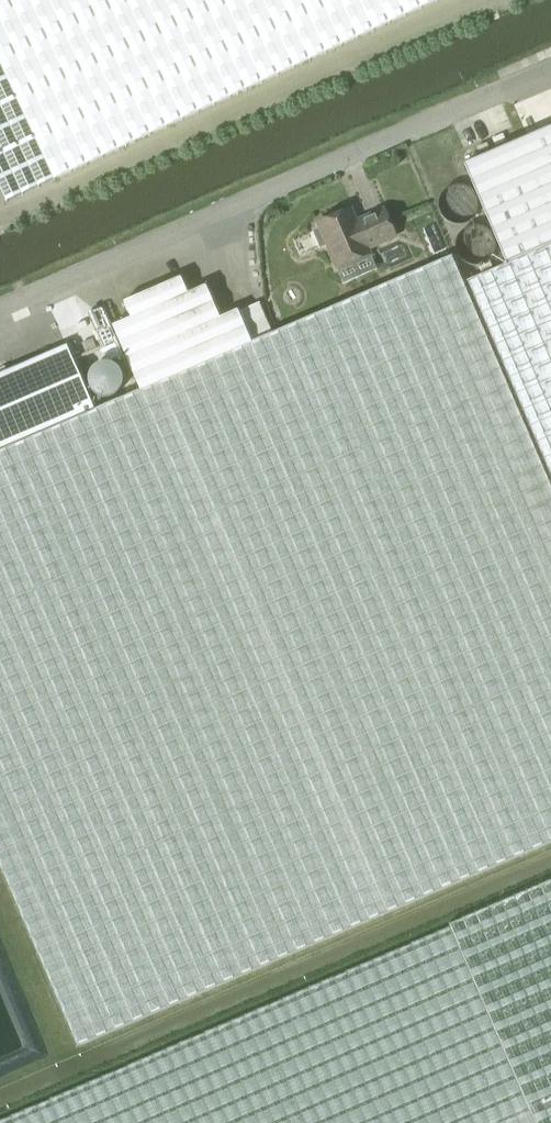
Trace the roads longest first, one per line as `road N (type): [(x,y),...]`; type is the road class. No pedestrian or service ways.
road 1 (unclassified): [(550,70),(0,308)]

